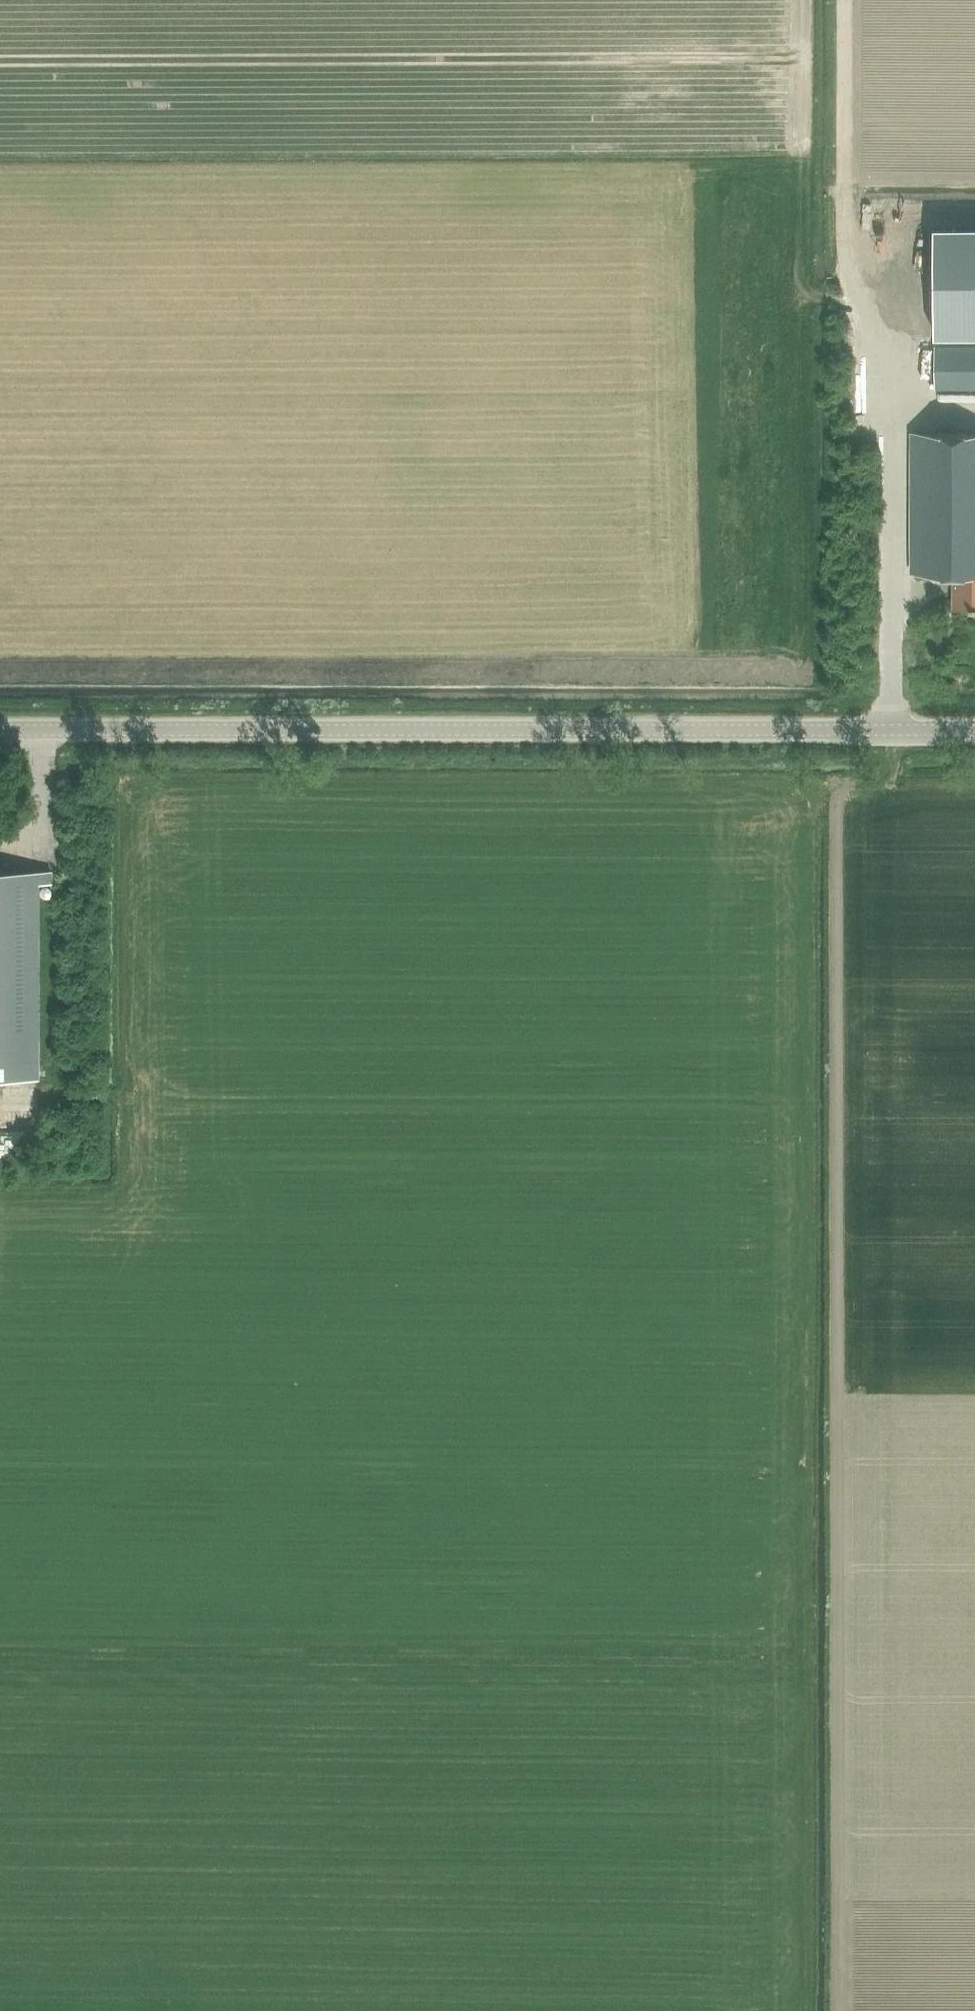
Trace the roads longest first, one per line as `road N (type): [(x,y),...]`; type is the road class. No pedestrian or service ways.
road 1 (unclassified): [(0,731),(974,731)]

